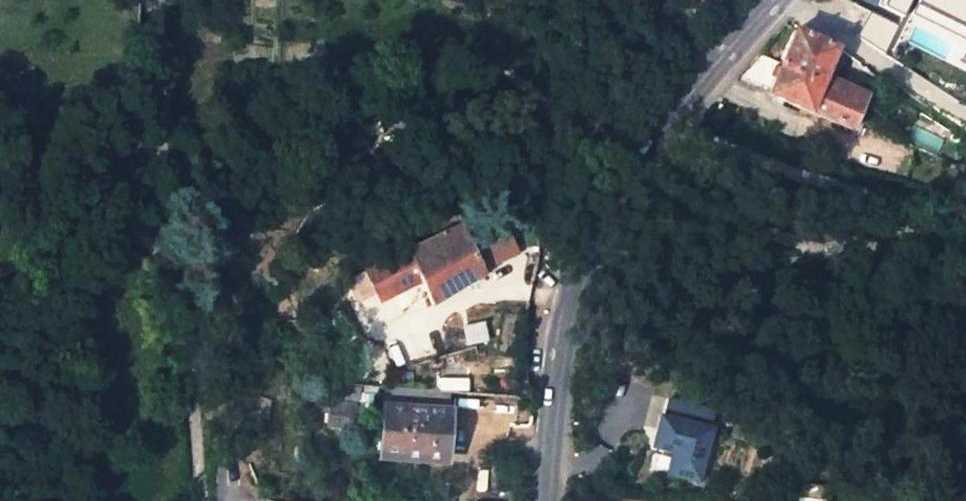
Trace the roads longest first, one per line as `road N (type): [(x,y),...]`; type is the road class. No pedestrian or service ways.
road 1 (tertiary): [(545,500),(558,322),(579,251),(627,167),(775,0)]
road 2 (track): [(126,230),(152,244),(166,264),(195,429),(198,500)]

